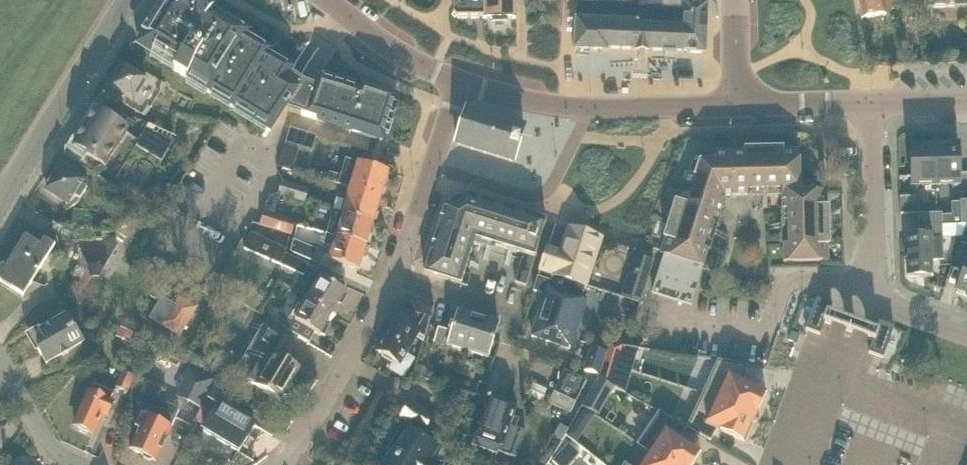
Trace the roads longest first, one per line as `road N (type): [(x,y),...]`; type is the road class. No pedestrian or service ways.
road 1 (residential): [(0,207),(130,0)]
road 2 (residential): [(279,464),(321,412),(391,280)]
road 3 (residential): [(429,165),(540,195),(555,181),(590,110)]
road 4 (residential): [(862,297),(875,236),(868,103)]
road 5 (residential): [(938,464),(953,426),(827,381)]
road 6 (residential): [(590,110),(743,107)]
road 7 (residential): [(457,82),(399,54),(329,0)]
road 8 (residential): [(457,82),(590,110)]
road 9 (residential): [(75,464),(50,453),(0,362)]
road 10 (residential): [(862,297),(787,273),(770,321)]
road 11 (residential): [(512,314),(391,280)]
road 12 (residential): [(743,107),(868,103)]
road 13 (residential): [(391,280),(429,165)]

